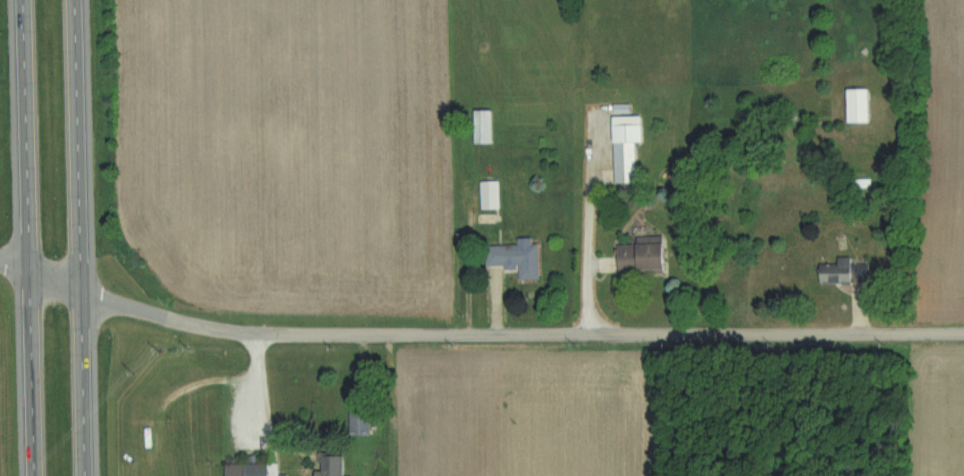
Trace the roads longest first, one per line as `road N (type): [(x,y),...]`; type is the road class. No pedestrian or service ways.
road 1 (residential): [(963,335),(267,337),(136,310),(0,263)]
road 2 (trunk): [(23,0),(34,475)]
road 3 (trunk): [(85,475),(75,0)]

